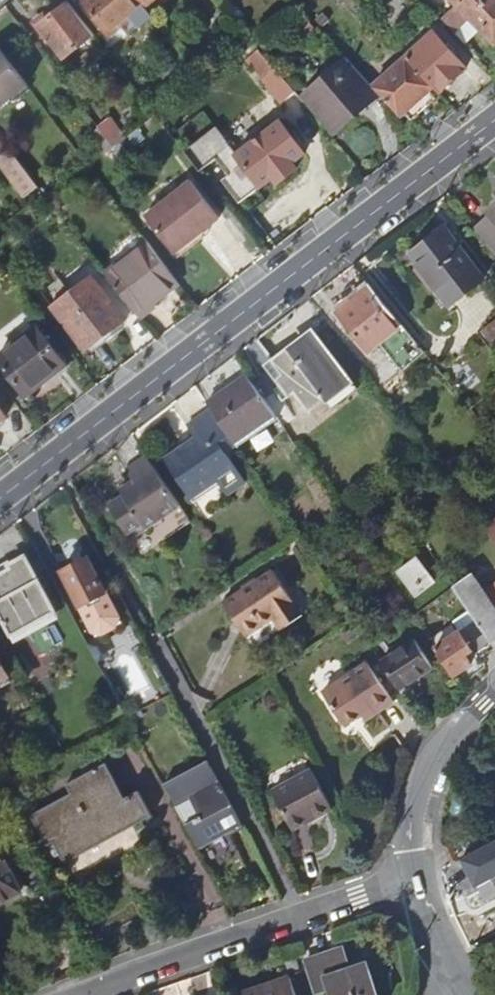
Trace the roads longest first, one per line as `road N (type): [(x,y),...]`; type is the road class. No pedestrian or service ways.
road 1 (tertiary): [(0,498),(494,120)]
road 2 (unclassified): [(421,874),(88,994)]
road 3 (tertiary): [(494,693),(460,728),(435,772),(421,874)]

